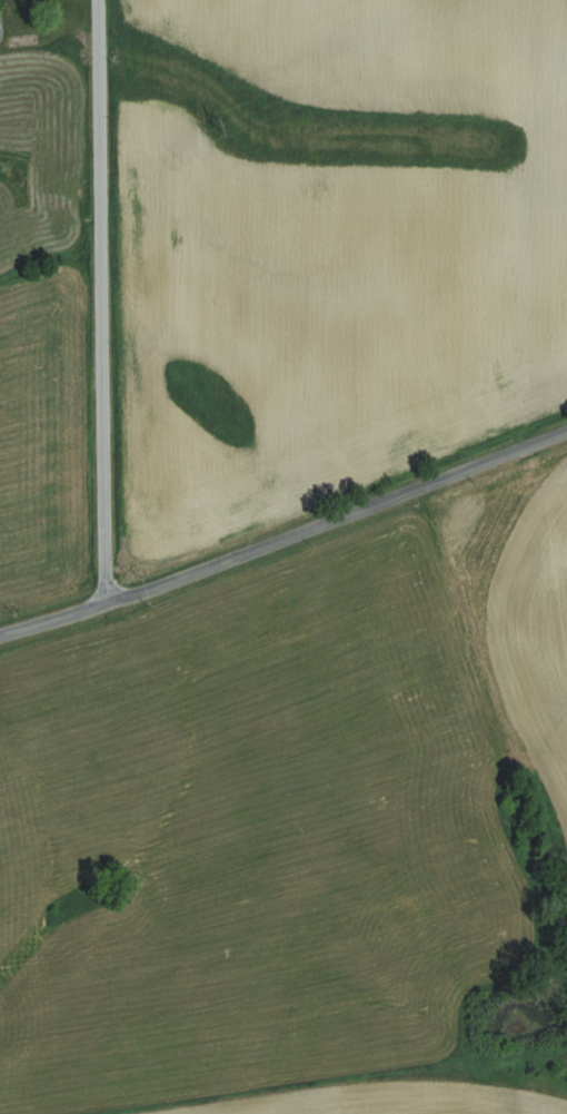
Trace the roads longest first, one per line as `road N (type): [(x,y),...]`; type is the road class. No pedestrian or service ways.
road 1 (residential): [(0,625),(102,595),(566,415)]
road 2 (residential): [(102,595),(90,0)]

